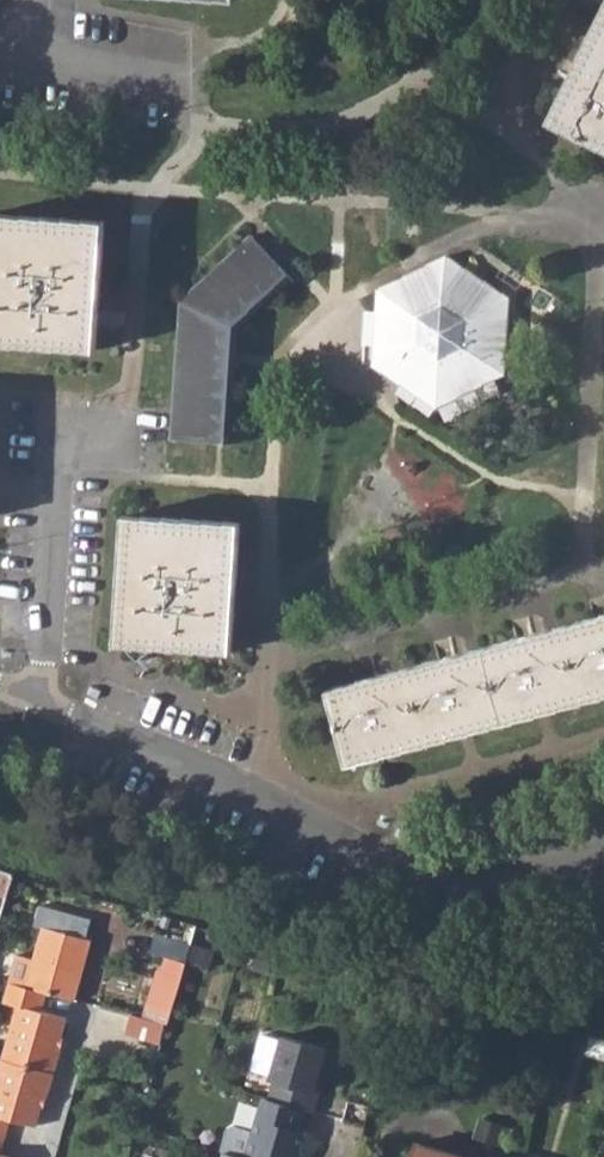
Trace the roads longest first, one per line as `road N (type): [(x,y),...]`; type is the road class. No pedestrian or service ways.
road 1 (residential): [(603,864),(539,879),(497,878),(393,858),(37,695)]
road 2 (residential): [(90,437),(53,464),(37,695)]
road 3 (residential): [(84,1017),(43,1156)]

